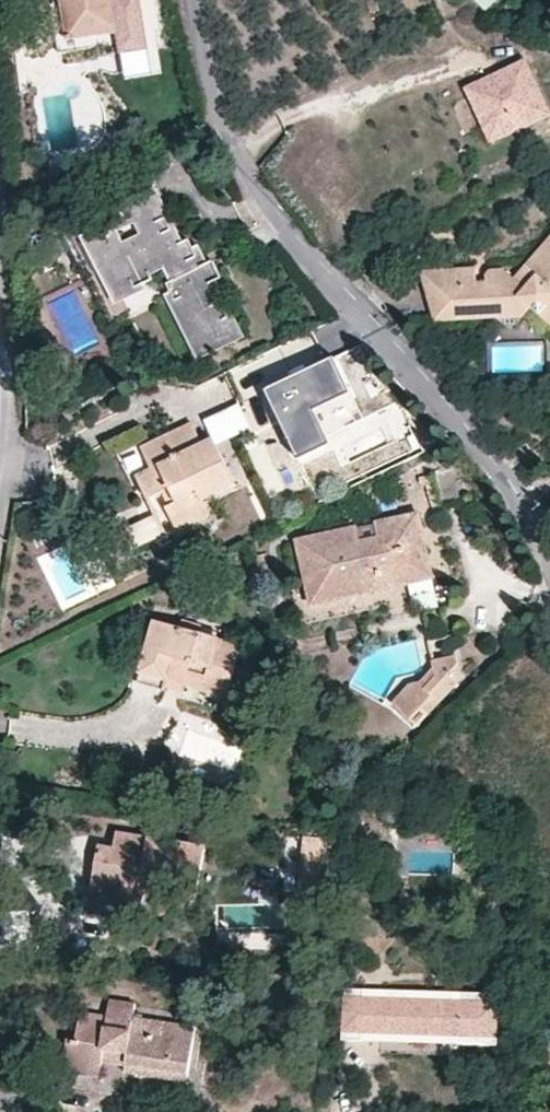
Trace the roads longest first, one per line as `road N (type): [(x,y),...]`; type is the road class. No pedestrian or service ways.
road 1 (residential): [(549,551),(514,484),(314,261),(235,158),(194,0)]
road 2 (residential): [(0,456),(0,265)]

